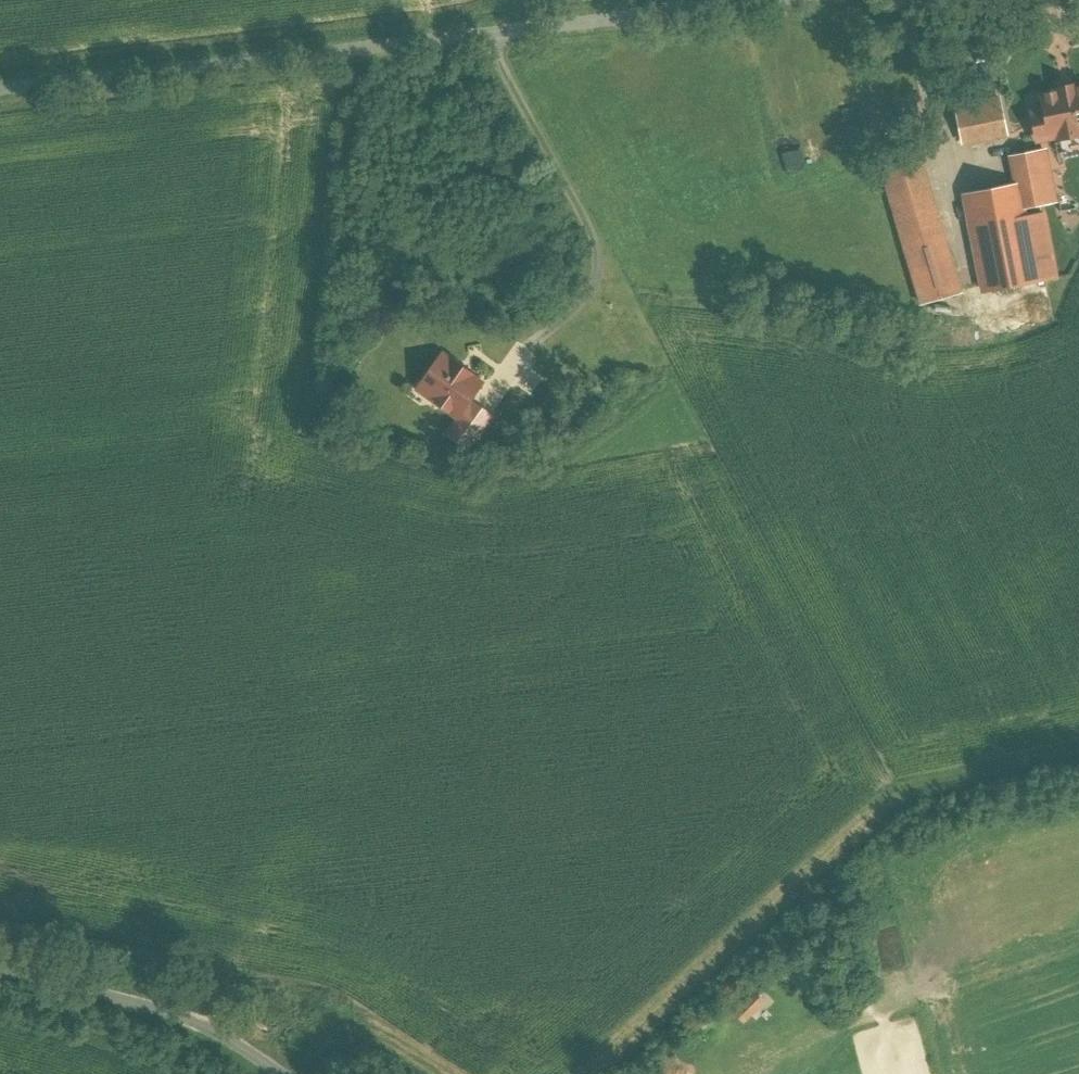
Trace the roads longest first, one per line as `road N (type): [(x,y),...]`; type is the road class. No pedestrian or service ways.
road 1 (unclassified): [(0,93),(788,0)]
road 2 (track): [(490,35),(605,272),(597,299),(527,353)]
road 3 (unclassified): [(273,1073),(189,1019),(0,970)]

